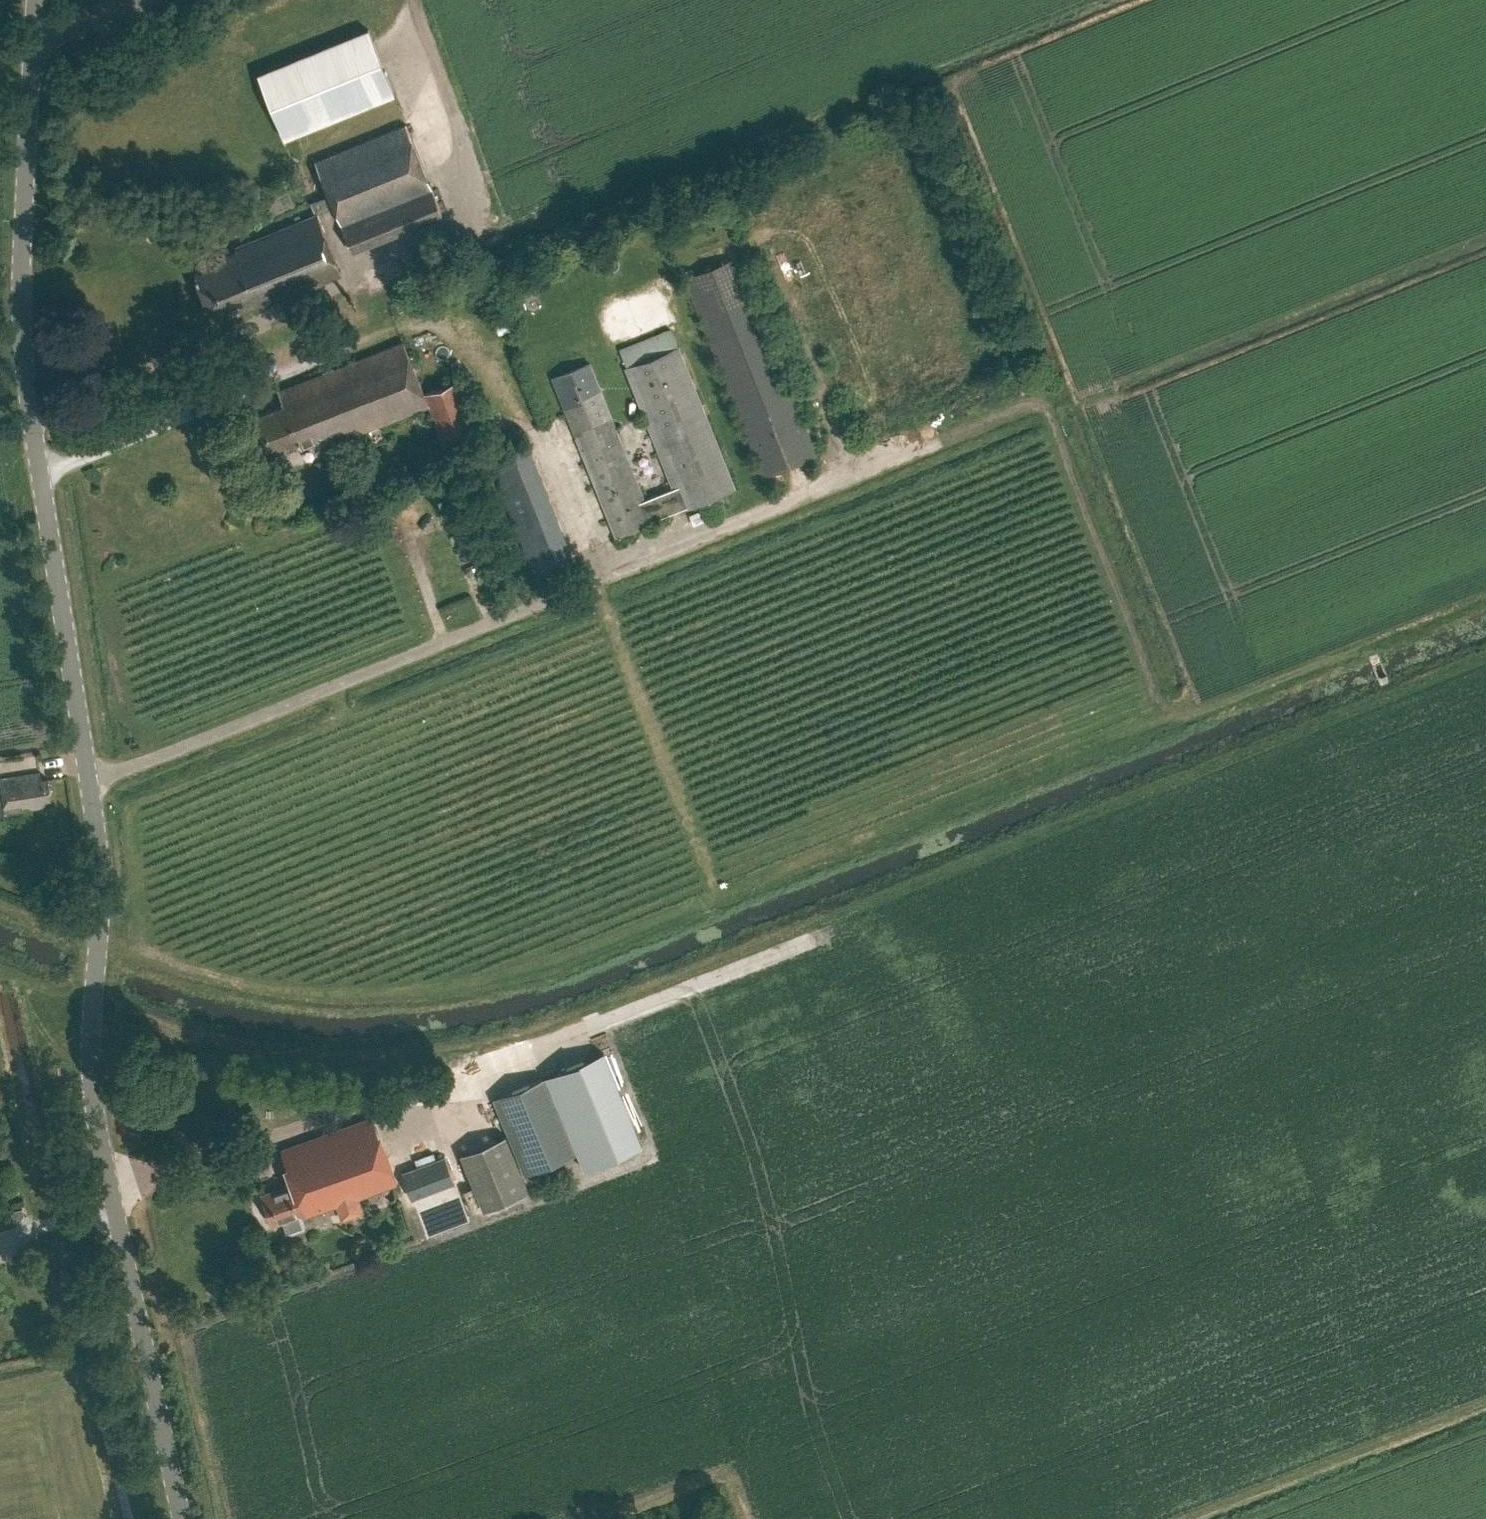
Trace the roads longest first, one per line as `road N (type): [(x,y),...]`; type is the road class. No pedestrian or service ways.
road 1 (tertiary): [(182,1518),(94,1108),(97,826),(20,327),(33,29)]

